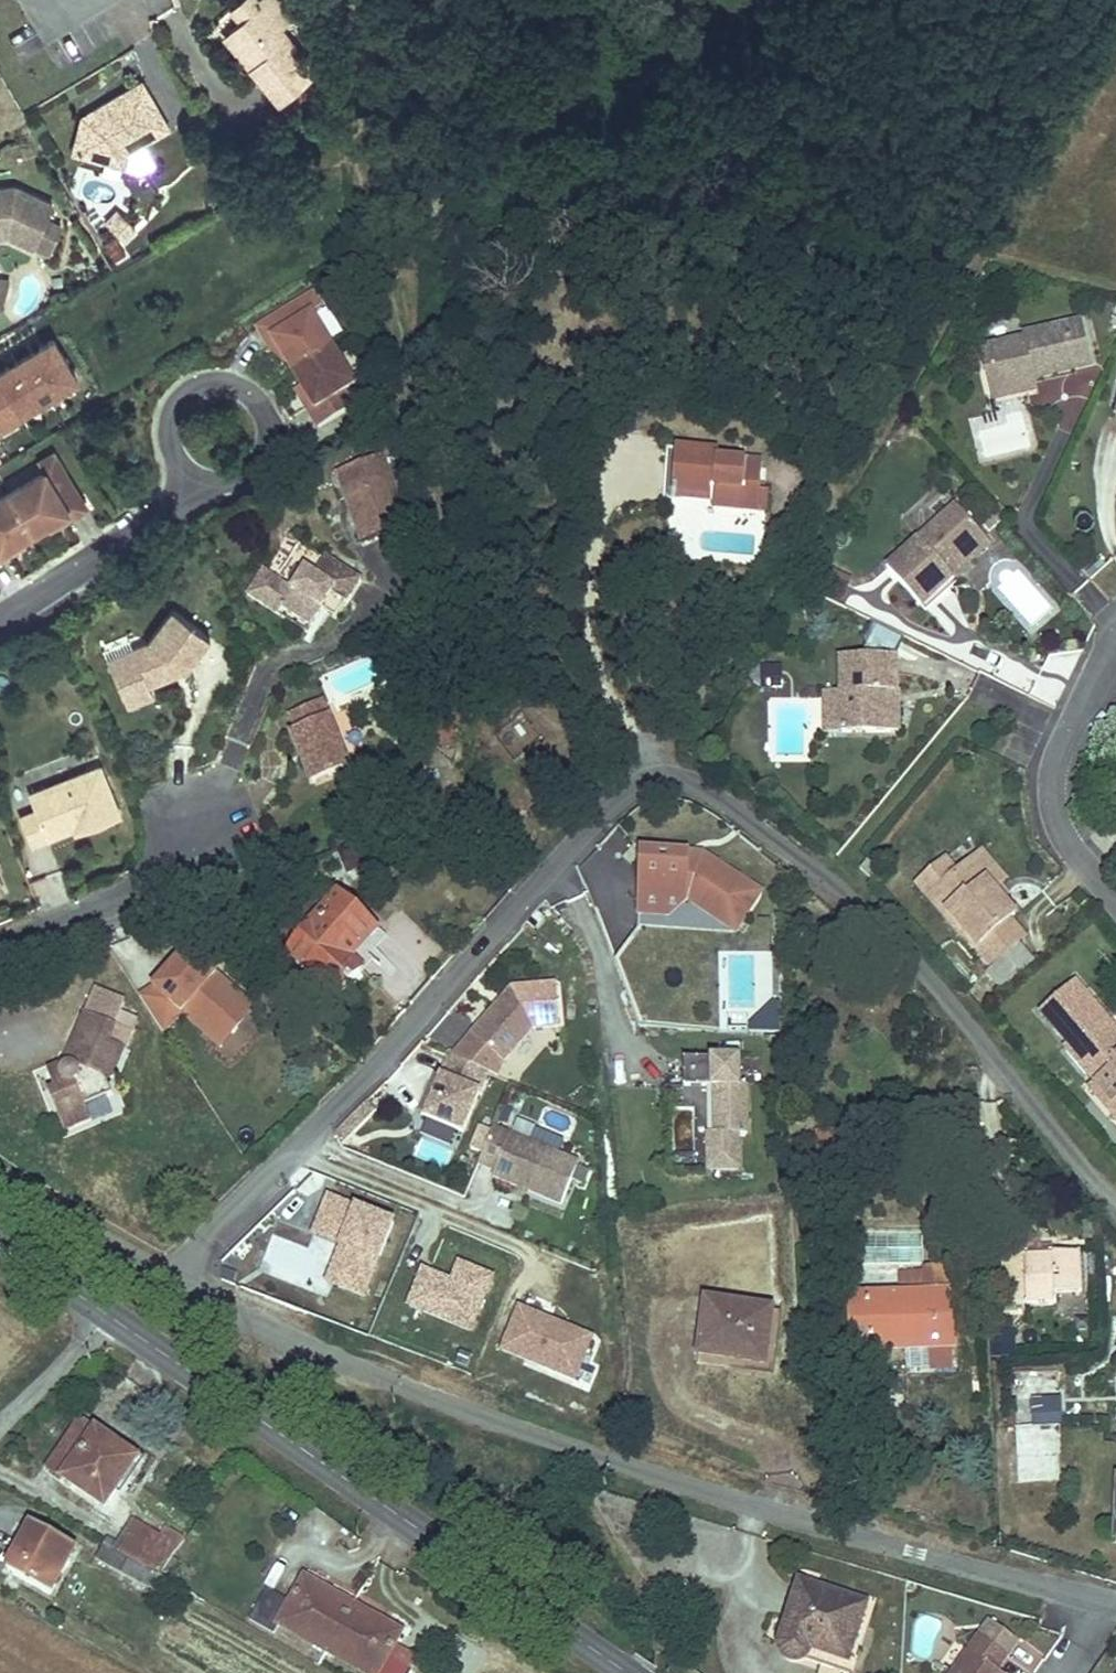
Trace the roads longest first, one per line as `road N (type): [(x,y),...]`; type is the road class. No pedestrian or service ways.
road 1 (residential): [(1115,1210),(960,1014),(857,904),(705,787),(657,771),(607,808),(173,1276)]
road 2 (residential): [(1115,1603),(765,1506),(340,1364),(173,1276)]
road 3 (secondary): [(632,1672),(0,1241)]
road 4 (residential): [(204,490),(250,483),(275,449),(265,400),(233,378),(201,379),(166,411),(164,453),(189,484)]
road 5 (residential): [(1115,903),(1076,857),(1056,813),(1063,751),(1115,666)]
road 6 (residential): [(0,946),(148,884),(200,812)]
road 7 (residential): [(0,623),(204,490)]
road 8 (residential): [(173,1276),(0,1170)]

